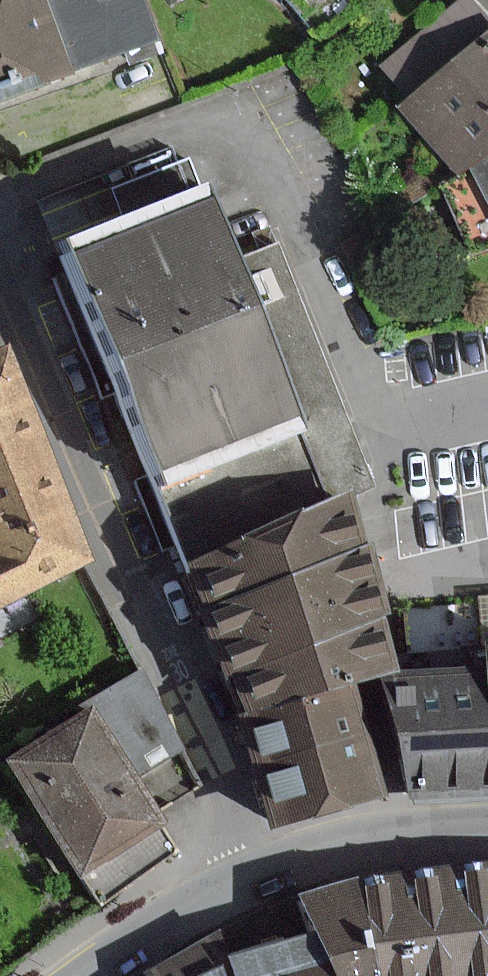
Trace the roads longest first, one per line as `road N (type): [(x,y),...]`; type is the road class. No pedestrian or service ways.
road 1 (residential): [(0,290),(260,881)]
road 2 (secondary): [(487,837),(374,850),(260,881)]
road 3 (secondary): [(260,881),(166,926),(90,975)]

